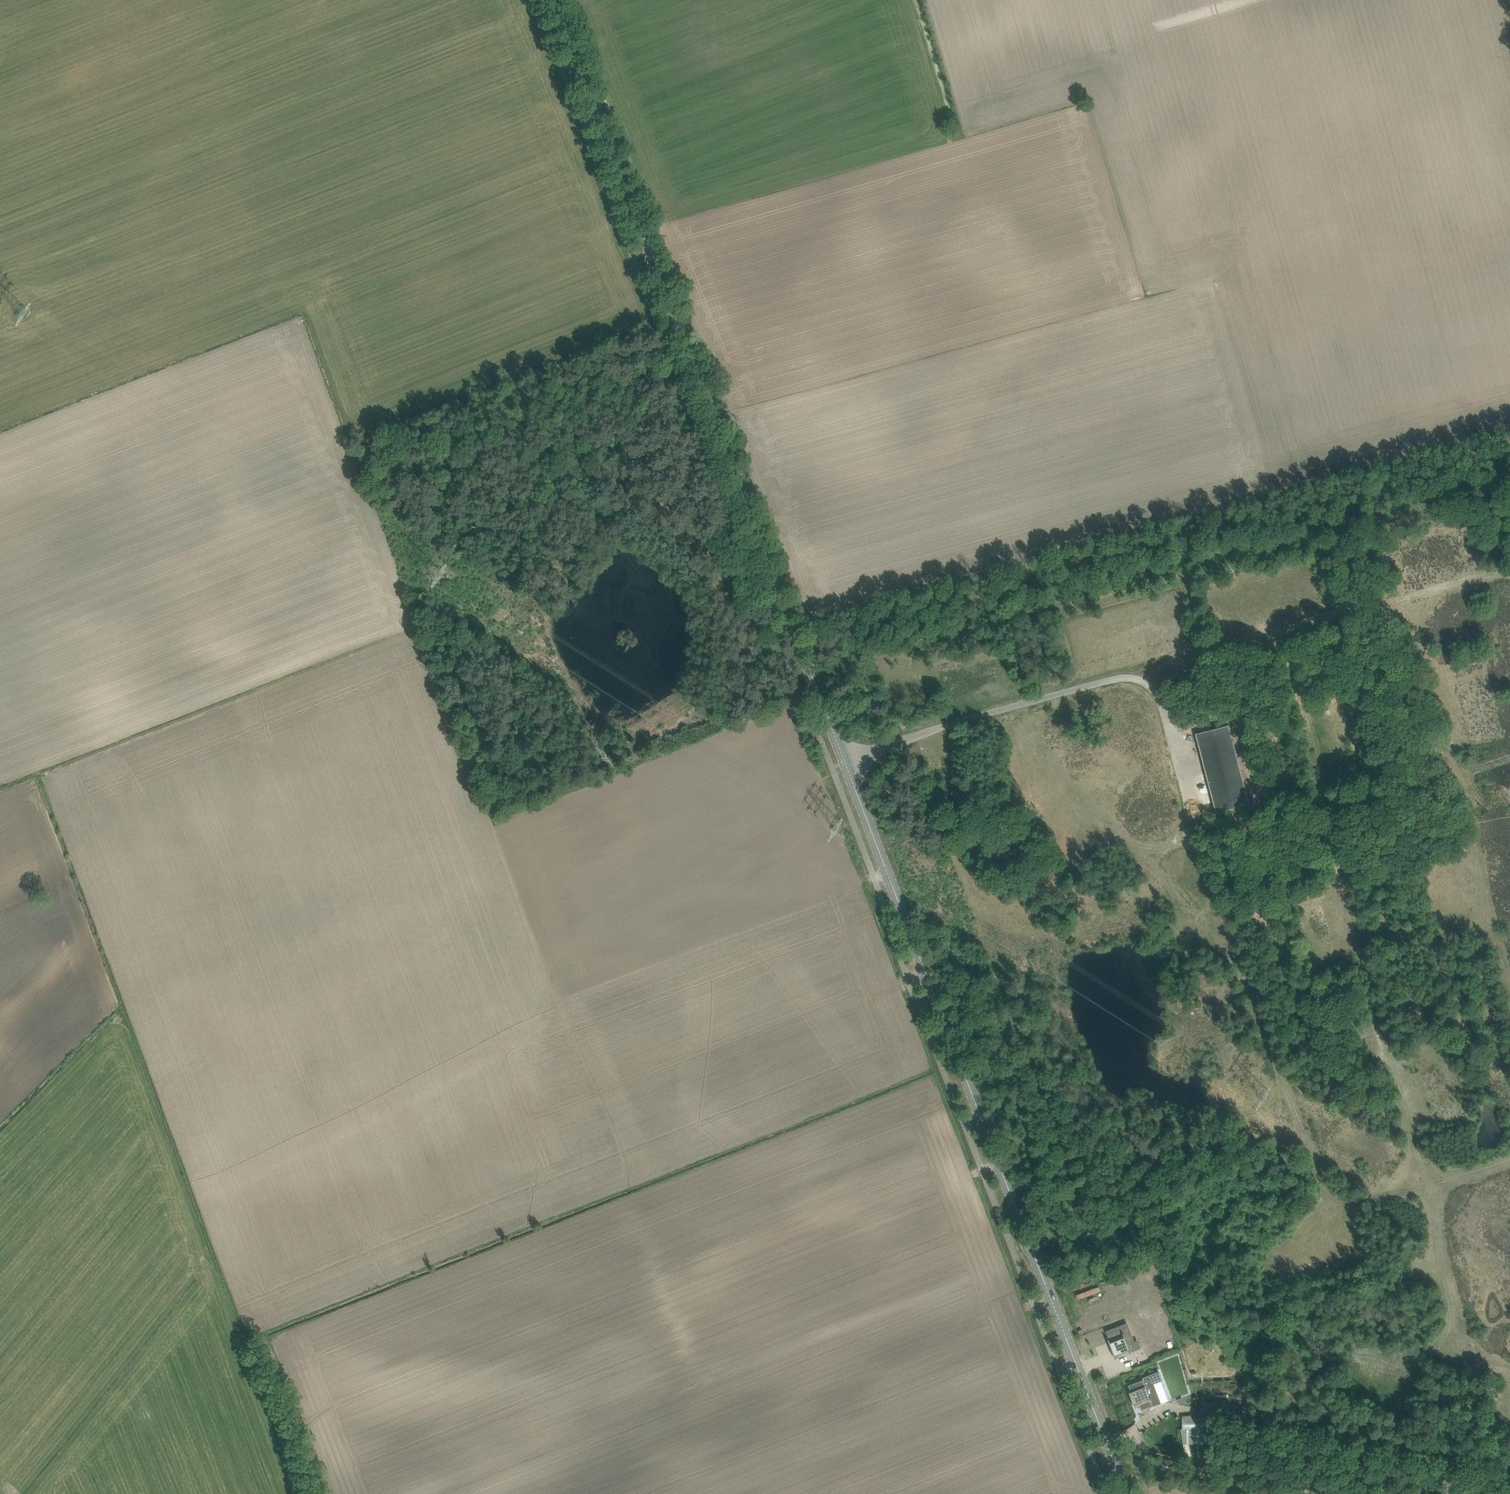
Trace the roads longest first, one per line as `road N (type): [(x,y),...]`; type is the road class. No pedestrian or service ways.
road 1 (tertiary): [(1127,1493),(554,0)]
road 2 (track): [(1293,1493),(1113,1457)]

